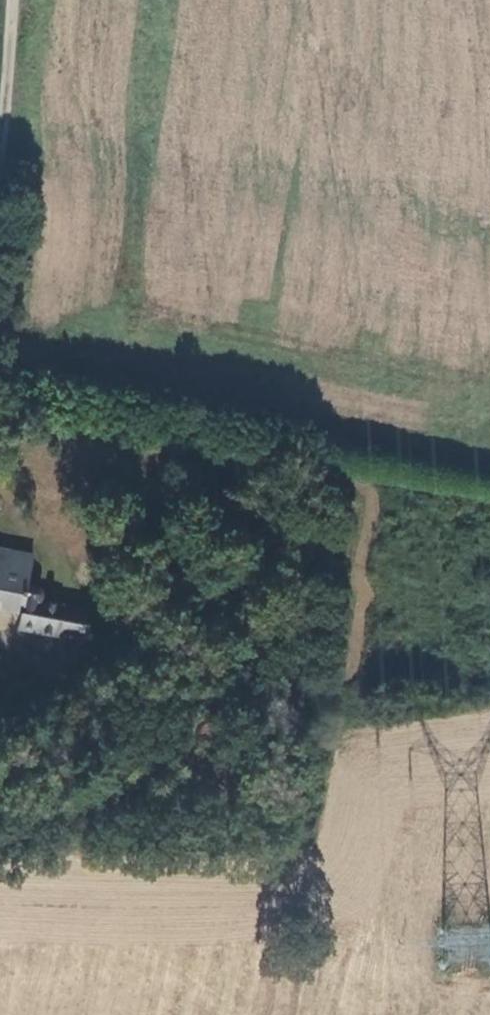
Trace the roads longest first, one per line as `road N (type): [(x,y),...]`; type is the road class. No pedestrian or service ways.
road 1 (unclassified): [(0,127),(14,0)]

